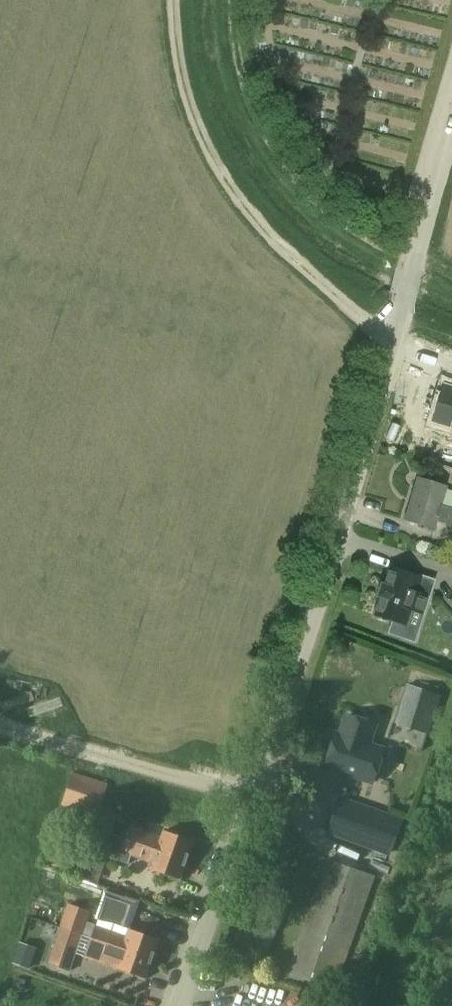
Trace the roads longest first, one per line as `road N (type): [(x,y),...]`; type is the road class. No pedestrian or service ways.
road 1 (tertiary): [(179,1005),(352,490),(451,139)]
road 2 (track): [(173,16),(193,110),(223,177),(268,231),(392,342)]

